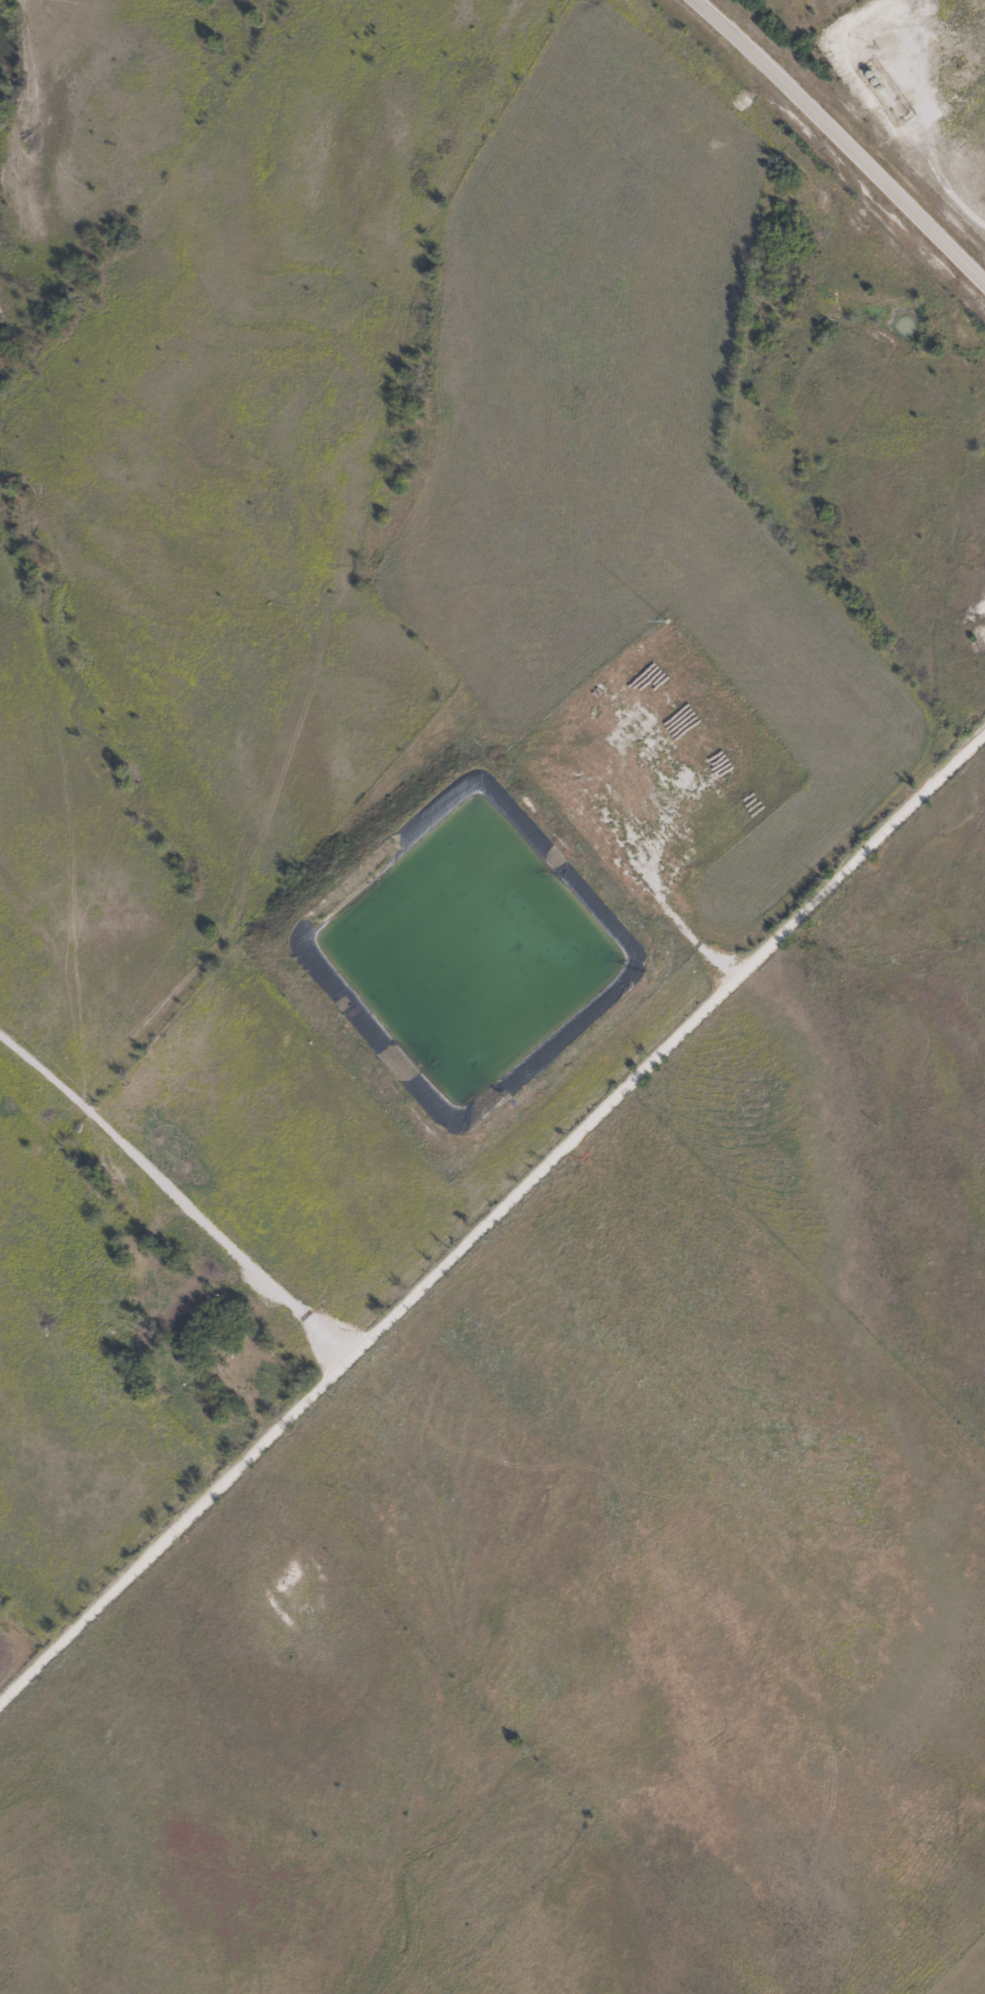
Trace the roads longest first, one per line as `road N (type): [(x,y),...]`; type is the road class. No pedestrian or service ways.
road 1 (residential): [(0,1702),(984,728)]
road 2 (secondary): [(688,0),(984,285)]

